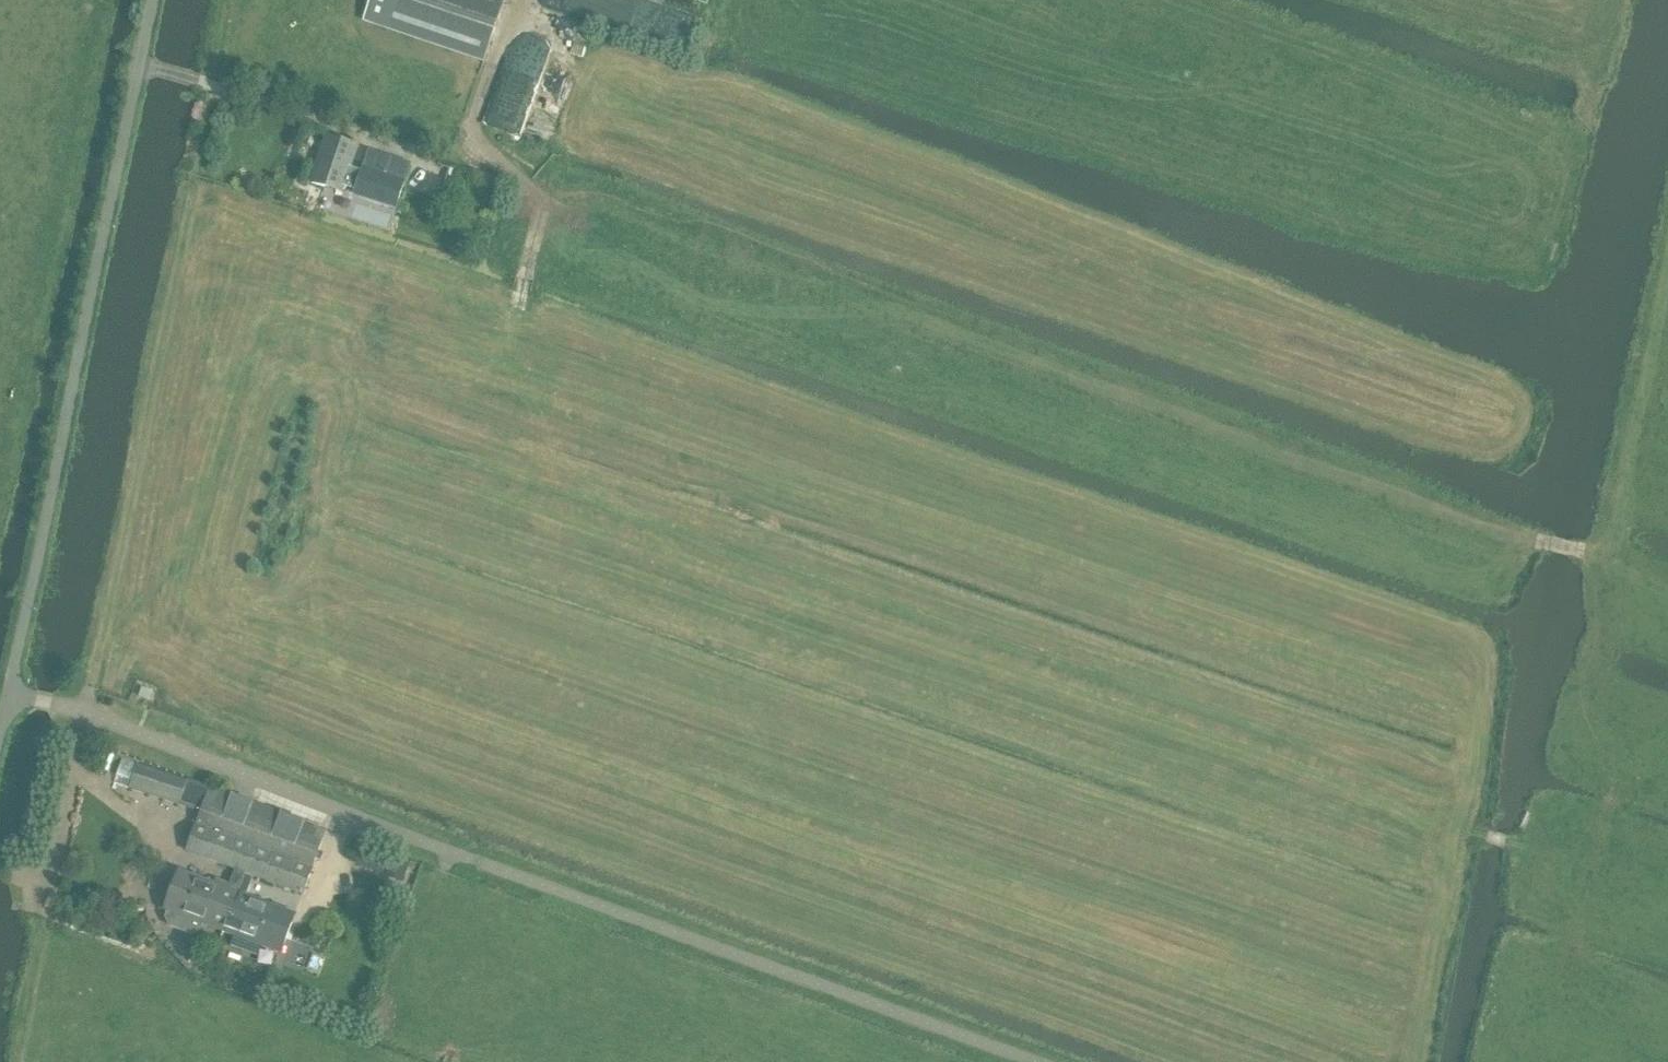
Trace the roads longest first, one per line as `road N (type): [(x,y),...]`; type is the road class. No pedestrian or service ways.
road 1 (unclassified): [(7,693),(154,0)]
road 2 (unclassified): [(474,860),(55,703),(7,693)]

